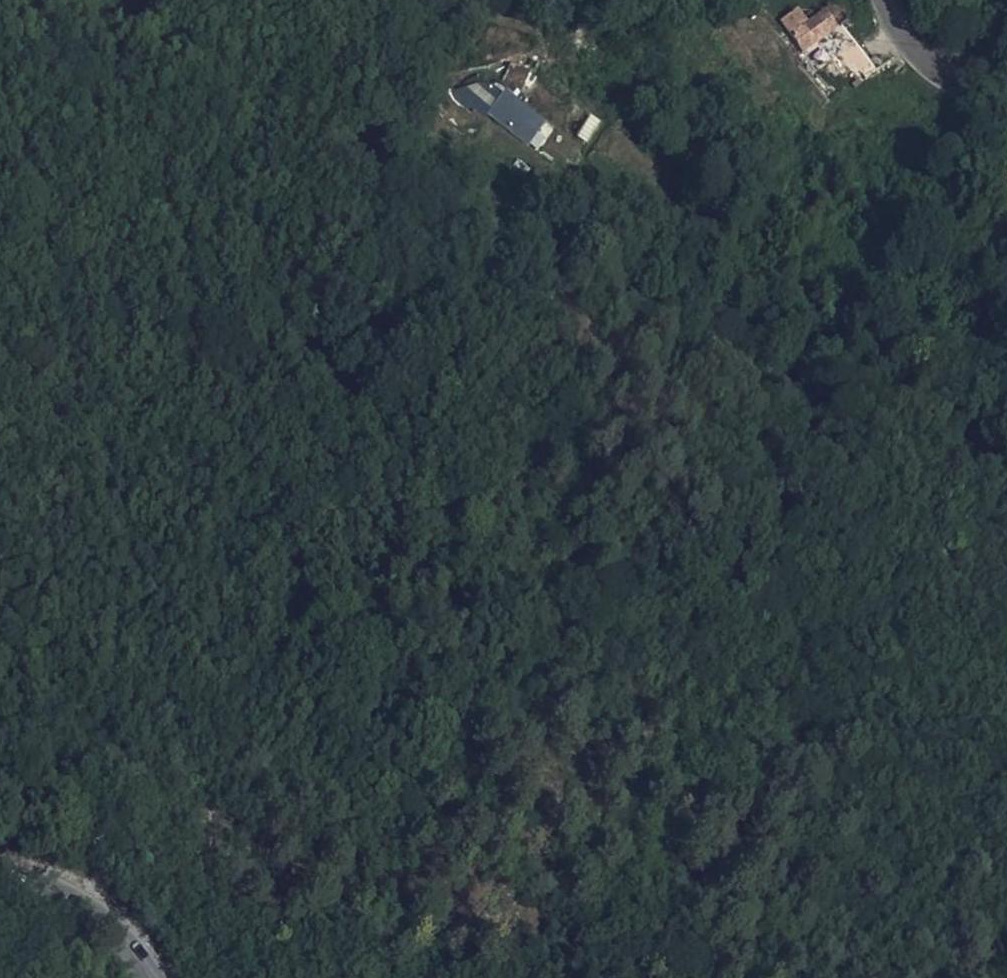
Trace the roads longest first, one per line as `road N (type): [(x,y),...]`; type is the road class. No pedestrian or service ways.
road 1 (secondary): [(160,977),(106,904),(0,853)]
road 2 (tertiary): [(883,0),(917,48),(1006,110)]

